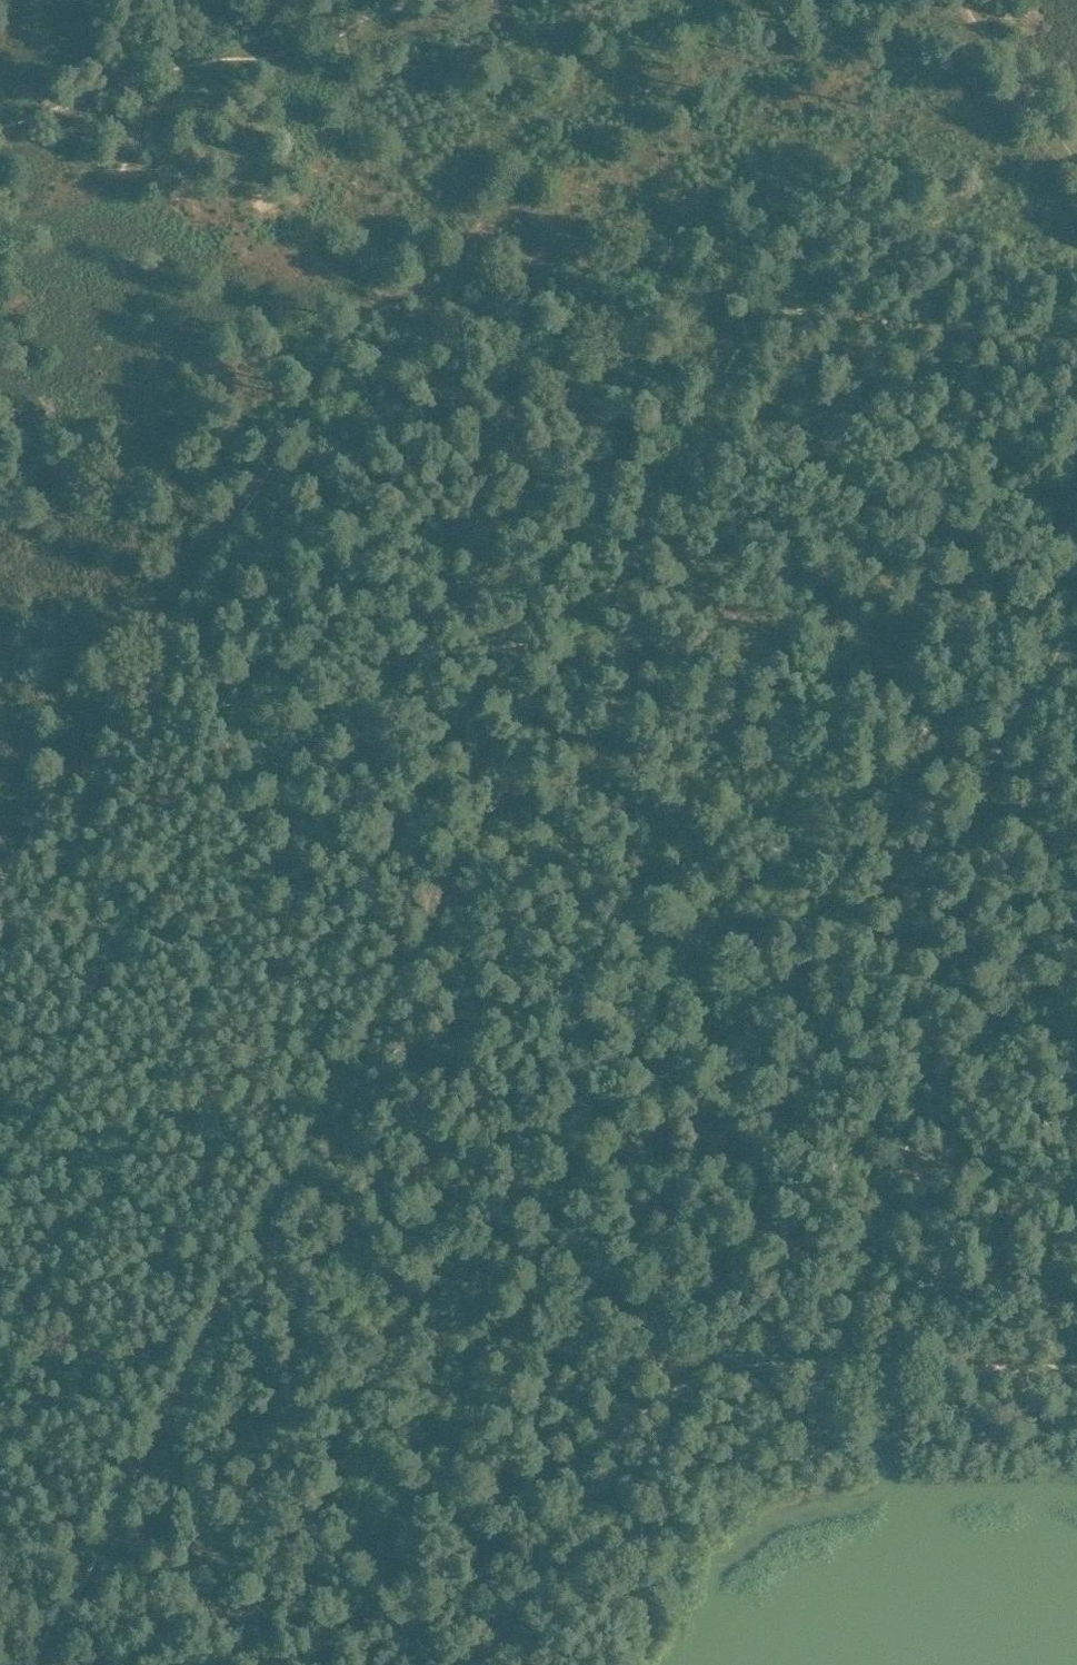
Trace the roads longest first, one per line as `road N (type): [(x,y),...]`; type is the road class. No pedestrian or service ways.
road 1 (track): [(589,1484),(644,1411),(686,1379),(826,1358),(1076,1369)]
road 2 (track): [(489,1664),(530,1577),(589,1484)]

